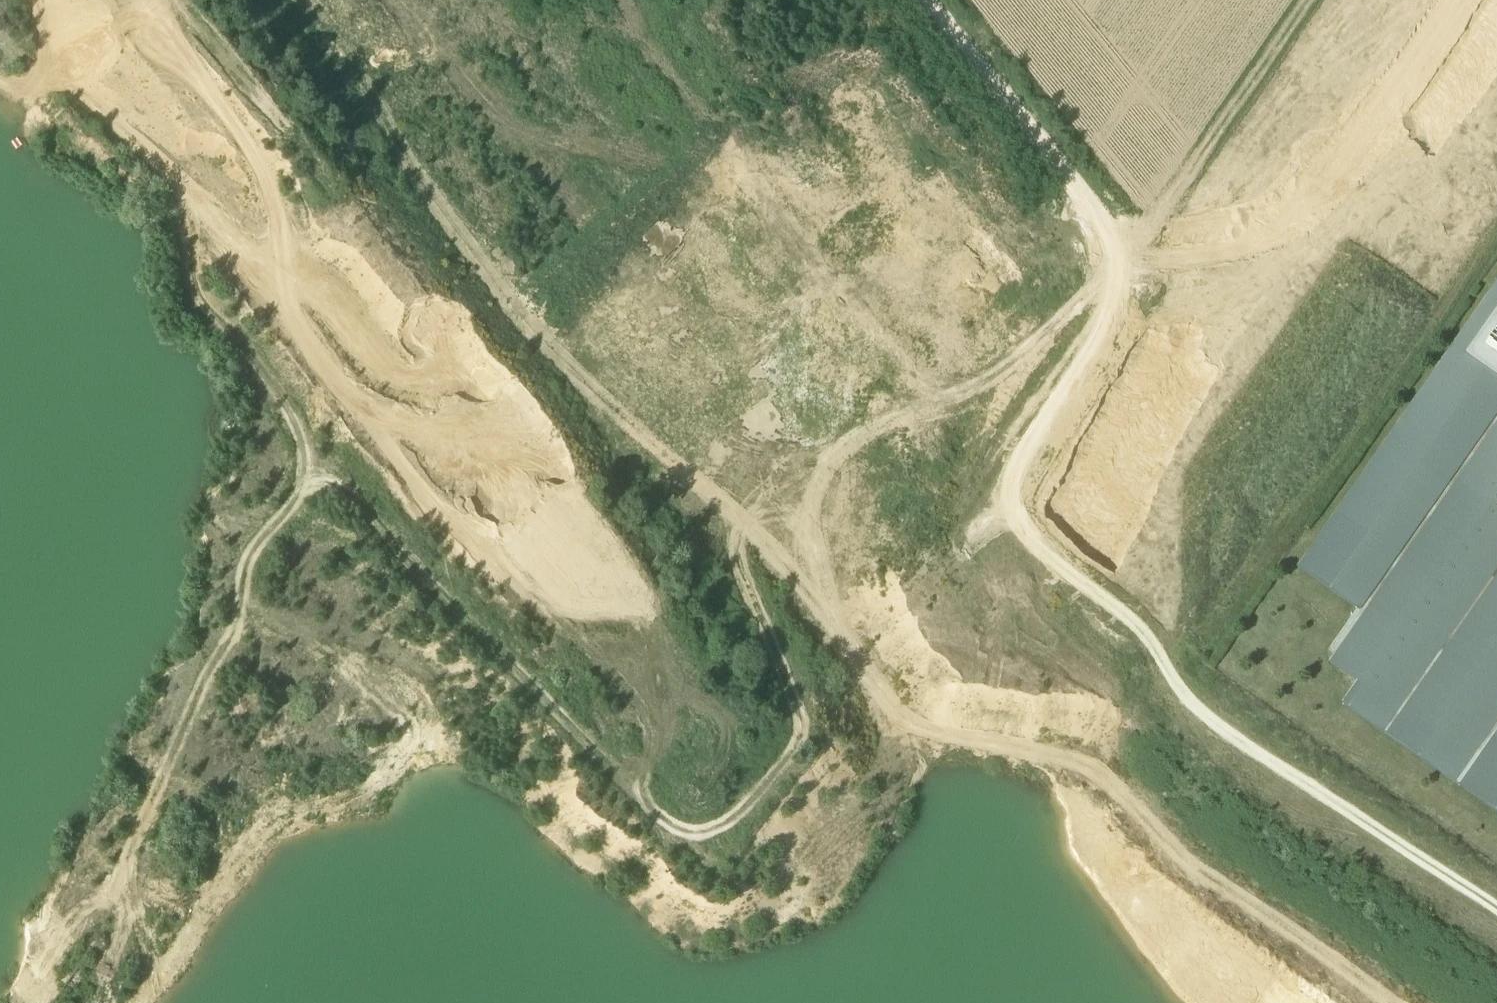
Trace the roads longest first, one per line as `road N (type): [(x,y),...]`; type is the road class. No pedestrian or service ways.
road 1 (track): [(929,0),(1103,217),(1125,256),(1124,298),(1013,465),(1026,529),(1134,618),(1174,683),(1496,900)]
road 2 (track): [(364,402),(42,0)]

